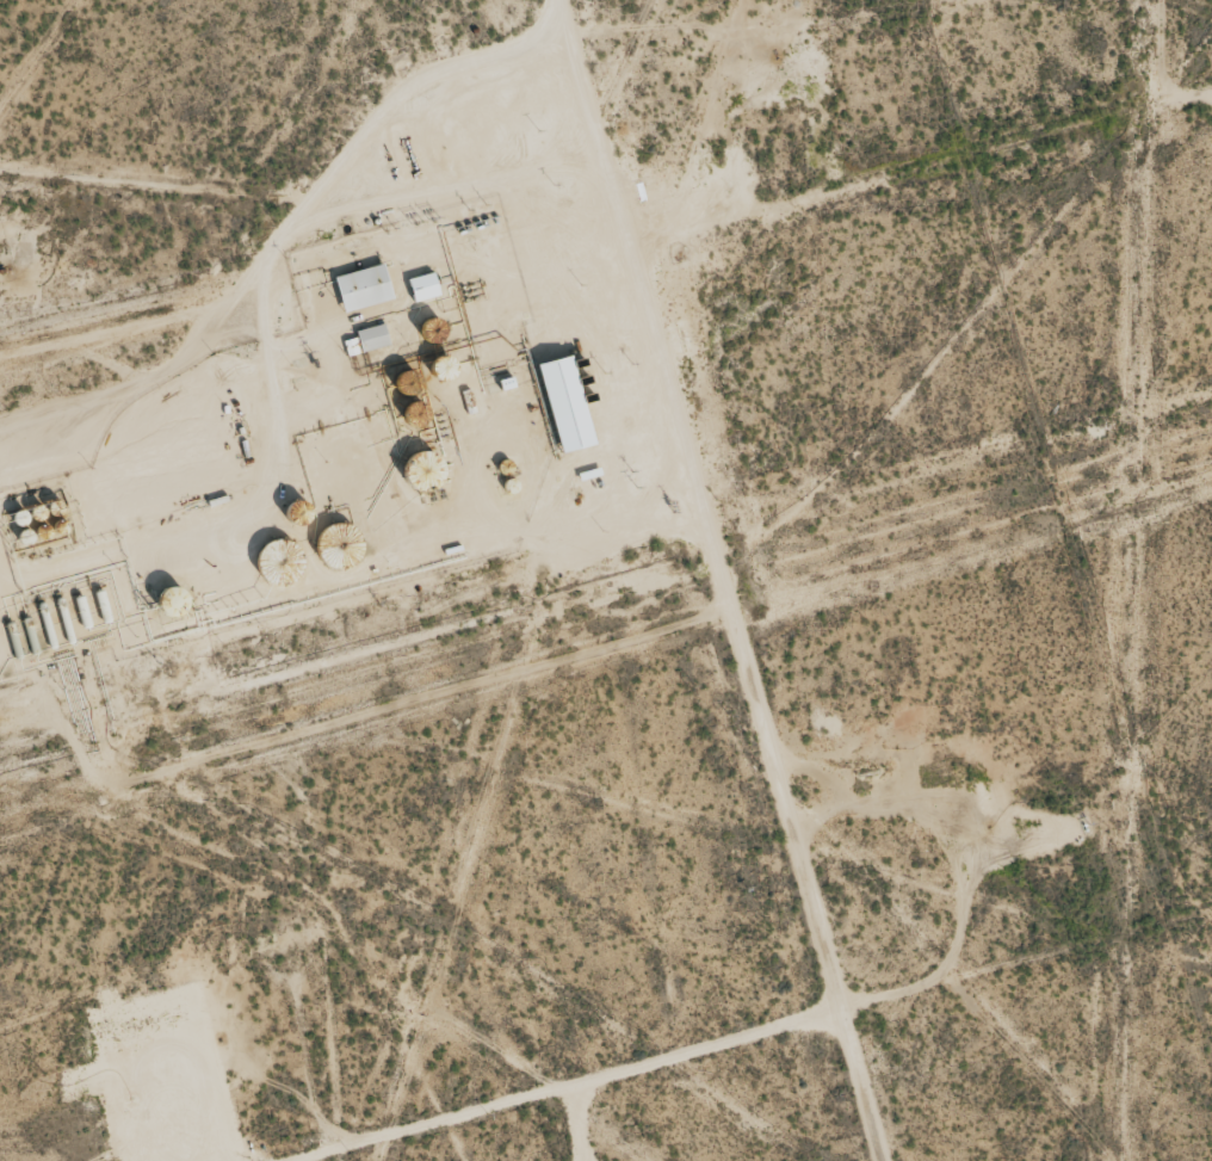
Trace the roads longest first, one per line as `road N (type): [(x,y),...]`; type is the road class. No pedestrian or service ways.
road 1 (track): [(563,0),(873,1160)]
road 2 (track): [(502,1160),(1211,964)]

